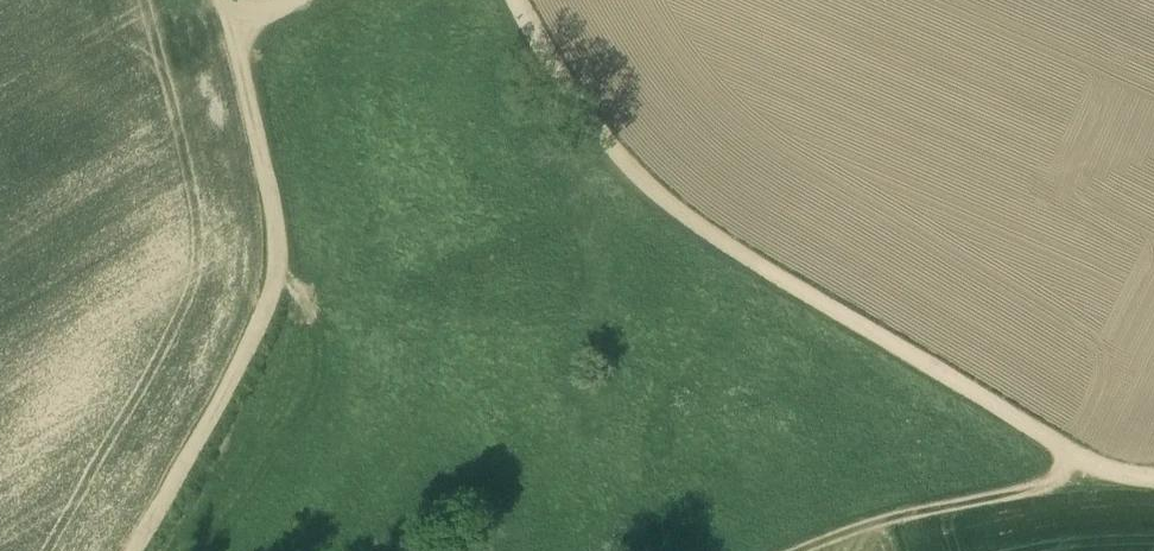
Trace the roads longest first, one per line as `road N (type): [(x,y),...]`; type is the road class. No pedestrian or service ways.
road 1 (track): [(1153,472),(1082,458),(671,209),(620,160),(522,0)]
road 2 (track): [(234,24),(278,221),(277,271),(262,328),(134,550)]
road 3 (track): [(1082,458),(1066,474),(862,524),(795,550)]

